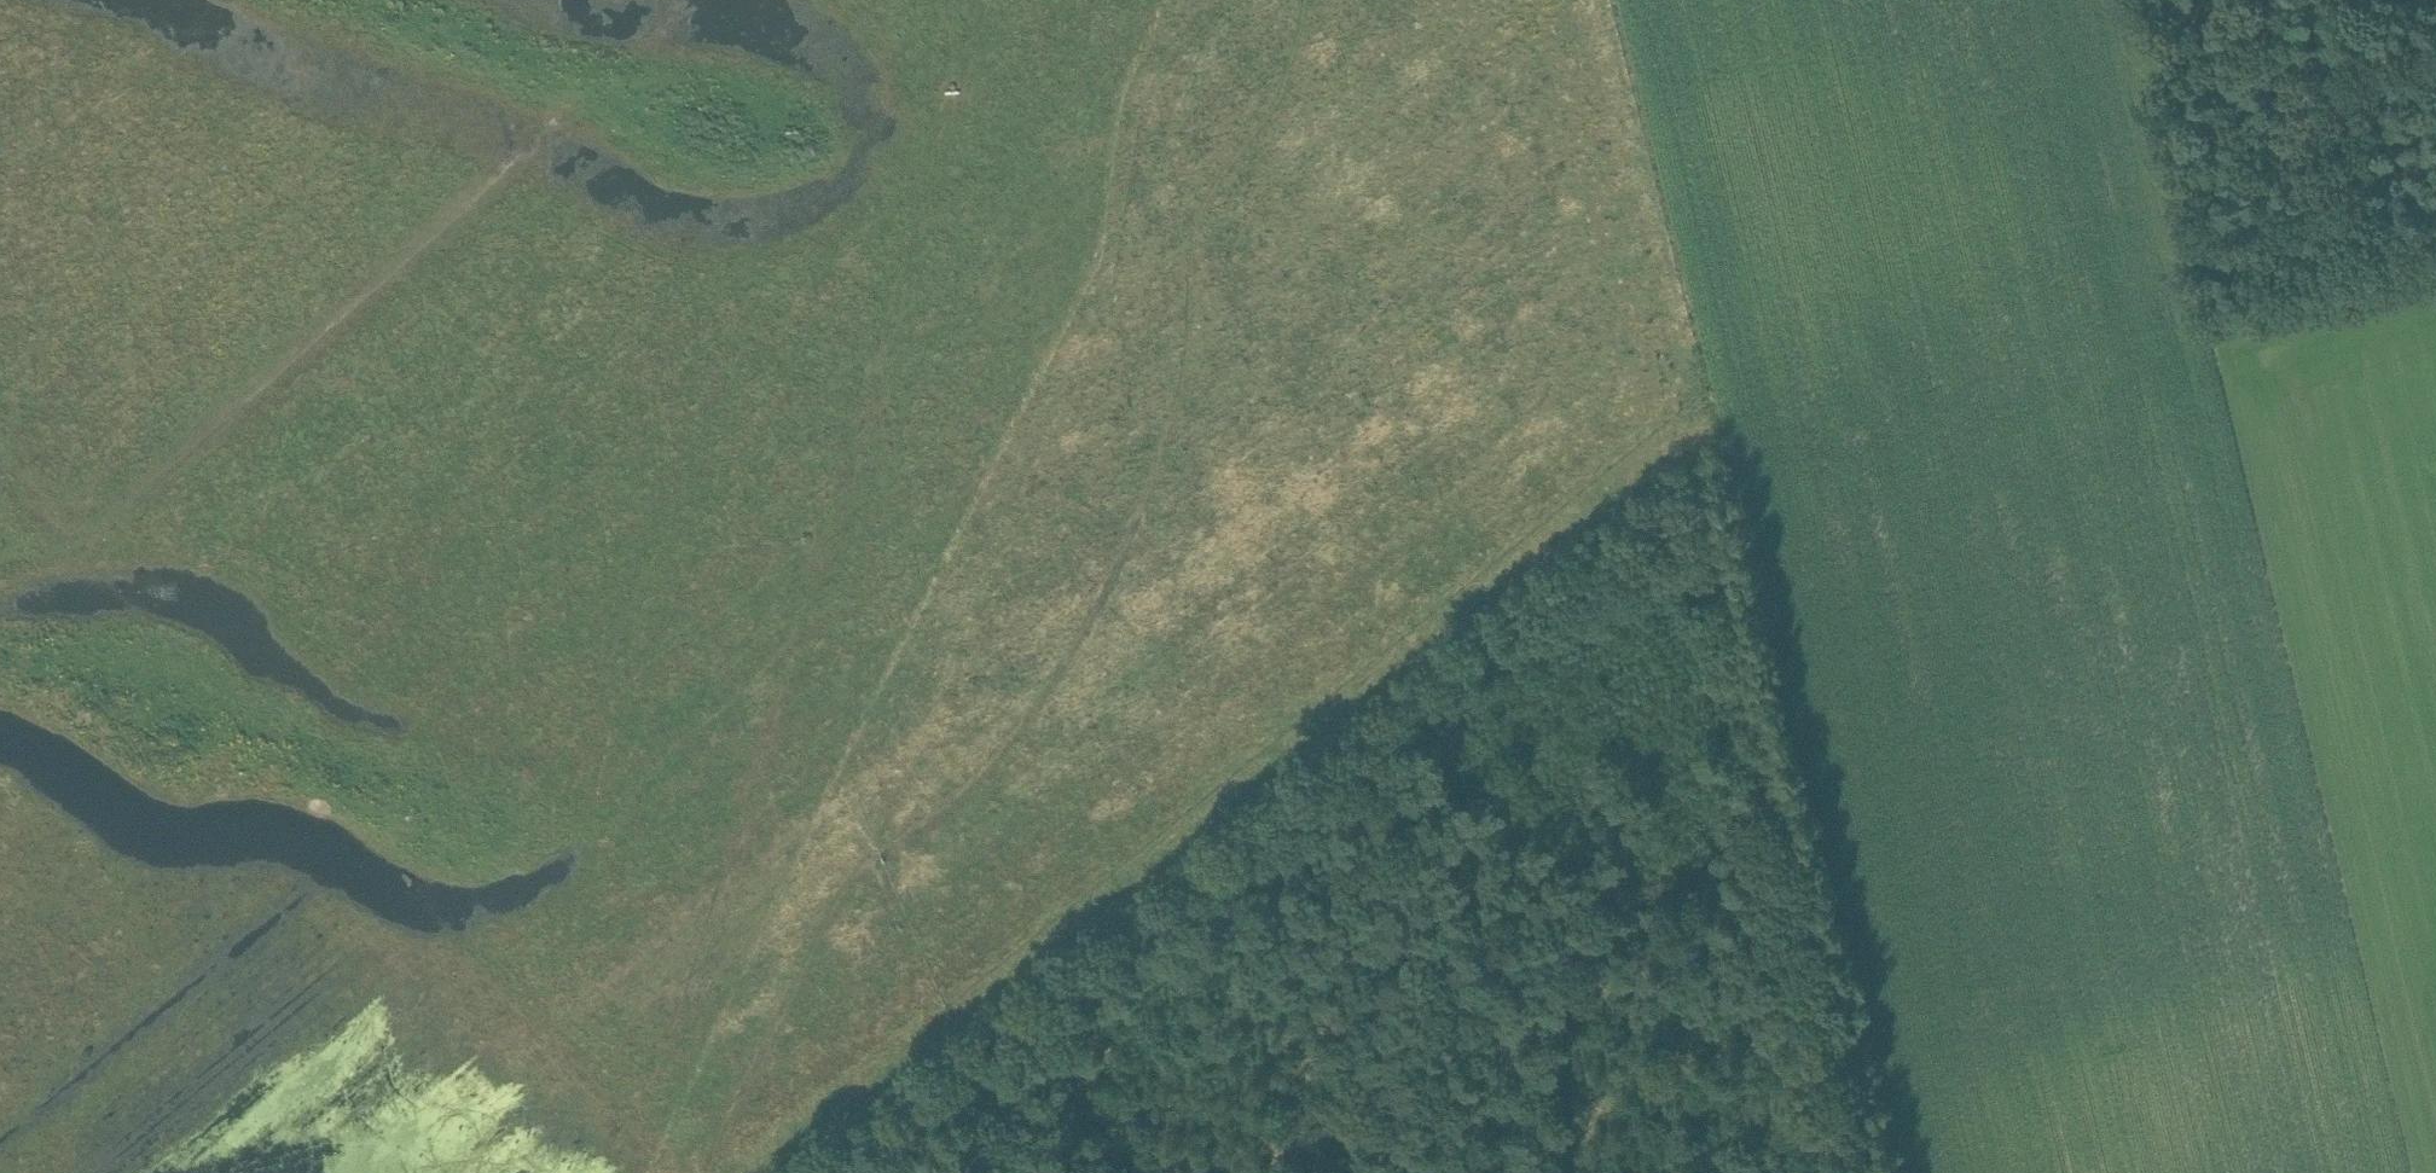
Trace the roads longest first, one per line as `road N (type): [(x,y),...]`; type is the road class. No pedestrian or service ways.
road 1 (track): [(83,542),(693,0)]
road 2 (track): [(1038,1172),(937,1066),(800,1172)]

